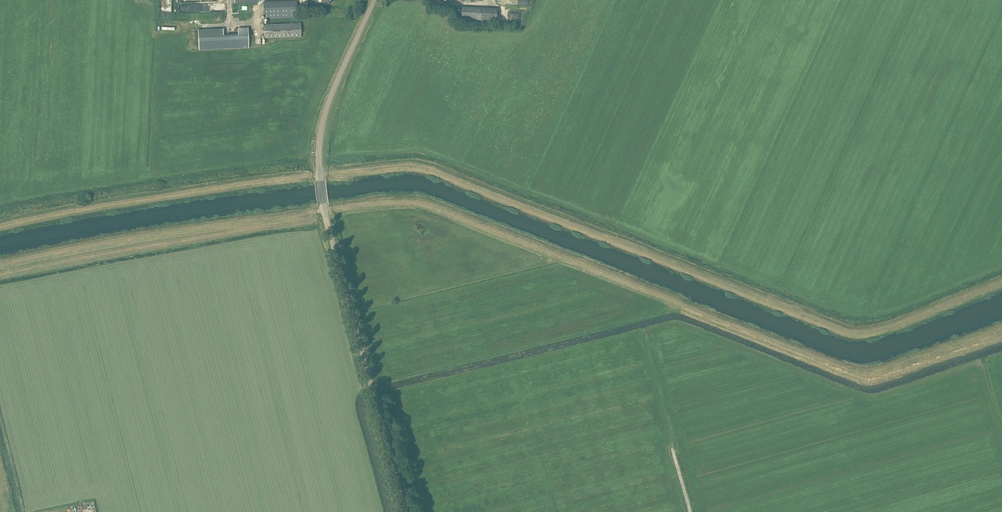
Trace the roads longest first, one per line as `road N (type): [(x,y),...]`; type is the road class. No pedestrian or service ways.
road 1 (track): [(1001,281),(887,324),(839,327),(418,167),(320,174)]
road 2 (track): [(1001,332),(863,377),(419,202),(324,210)]
road 3 (tertiary): [(405,511),(320,180),(325,119),(374,0)]

